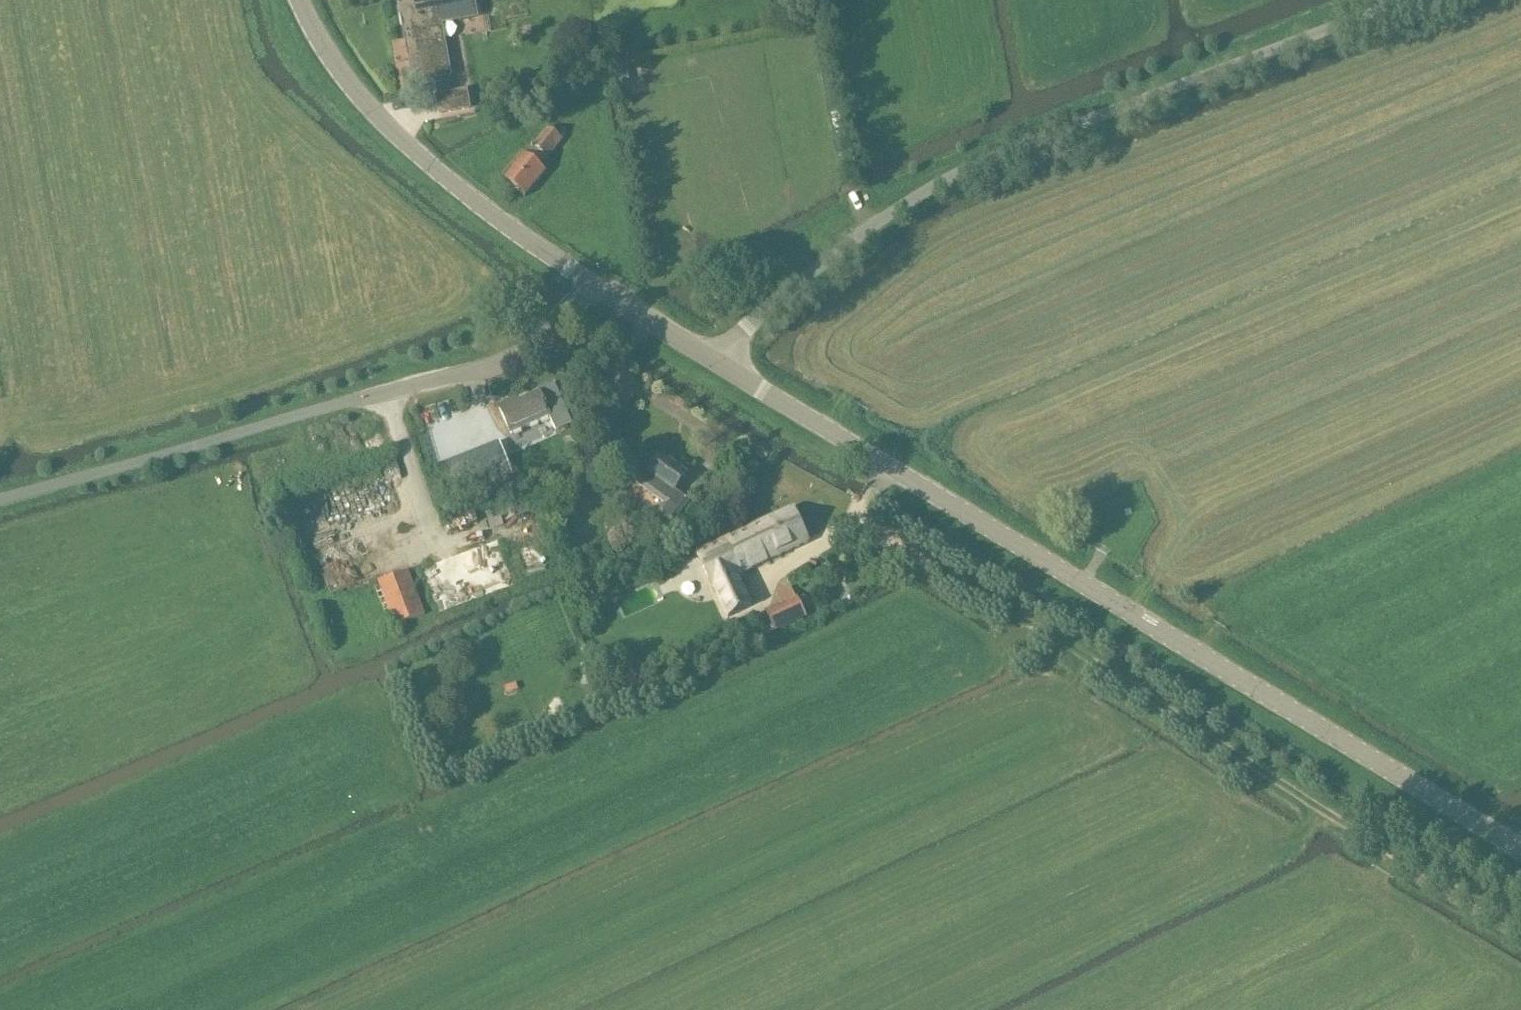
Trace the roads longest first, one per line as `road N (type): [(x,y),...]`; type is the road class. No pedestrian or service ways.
road 1 (unclassified): [(1520,855),(716,359)]
road 2 (unclassified): [(716,359),(753,317),(947,176),(1401,0)]
road 3 (track): [(970,589),(1520,928)]
road 4 (unclassified): [(556,322),(459,374),(0,498)]
road 5 (unclassified): [(591,282),(407,150),(344,77),(299,0)]
road 6 (unclassified): [(716,359),(591,282)]

